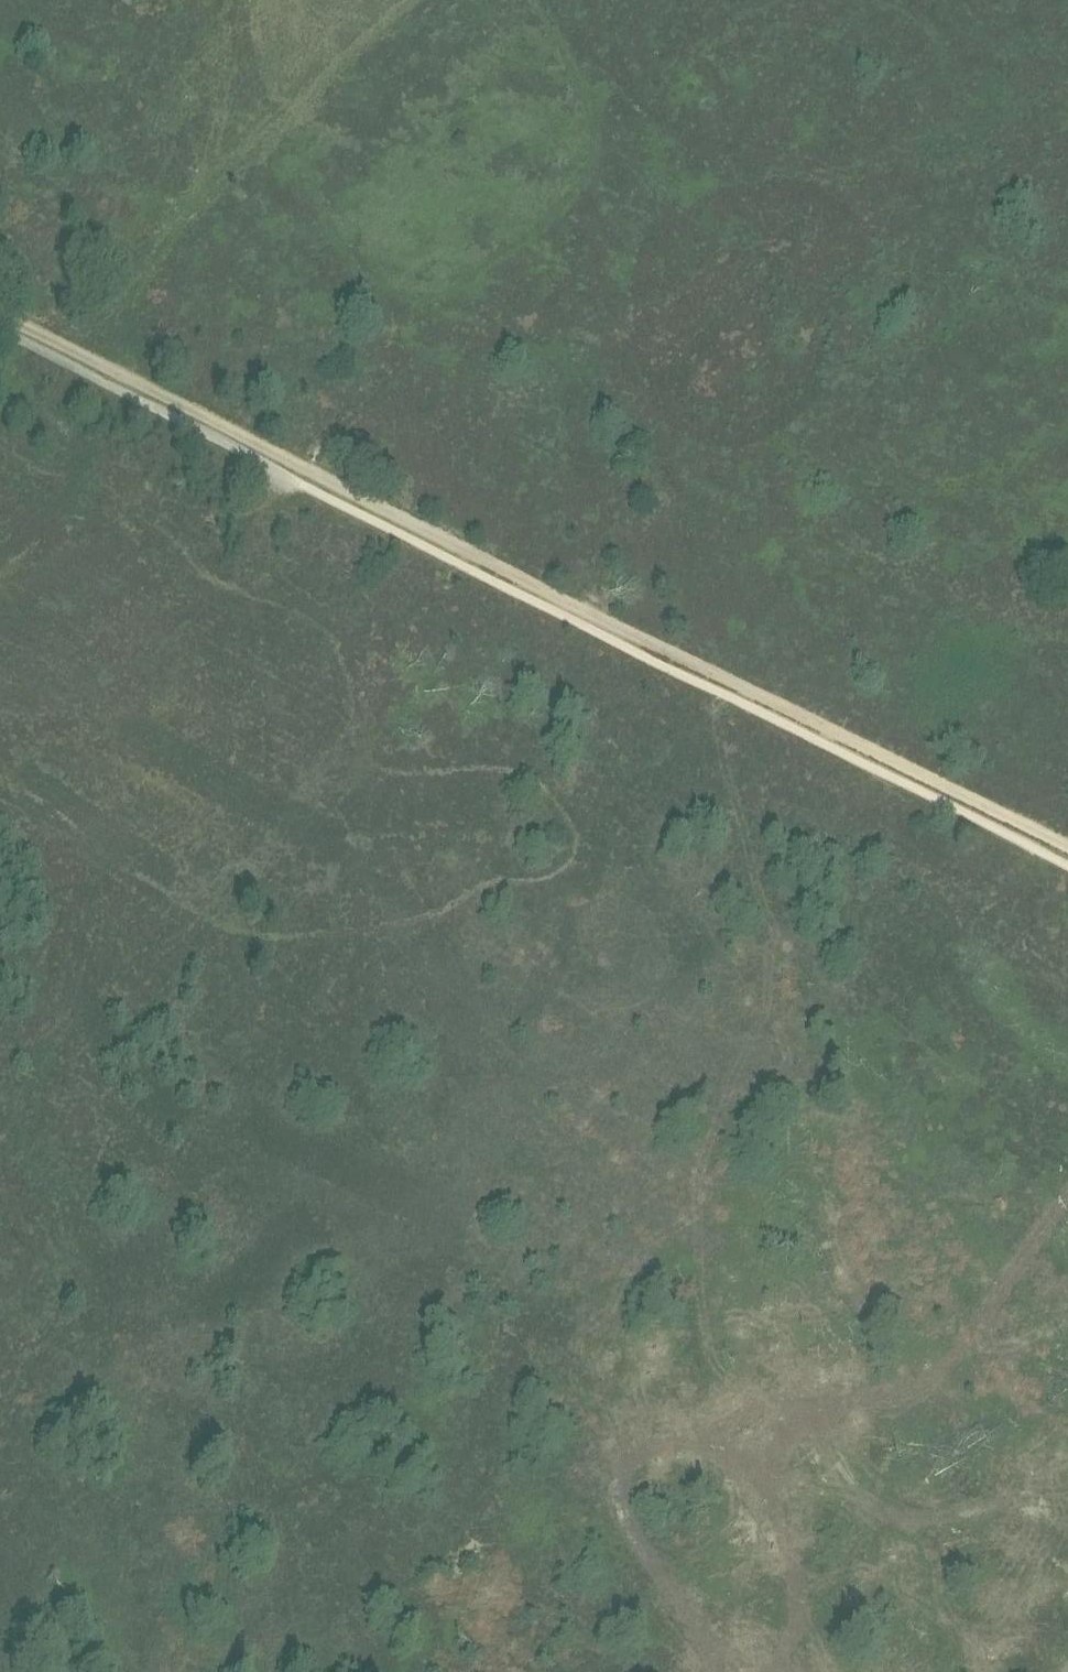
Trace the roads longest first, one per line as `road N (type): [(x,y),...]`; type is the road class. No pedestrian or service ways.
road 1 (track): [(1067,847),(0,314)]

